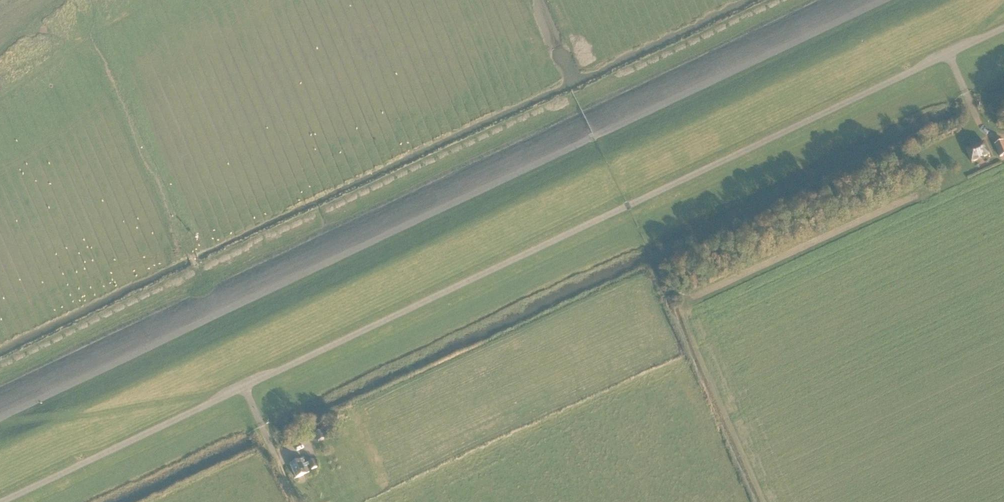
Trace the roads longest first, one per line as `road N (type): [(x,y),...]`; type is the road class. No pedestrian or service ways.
road 1 (track): [(0,418),(882,0)]
road 2 (track): [(244,387),(77,416)]

